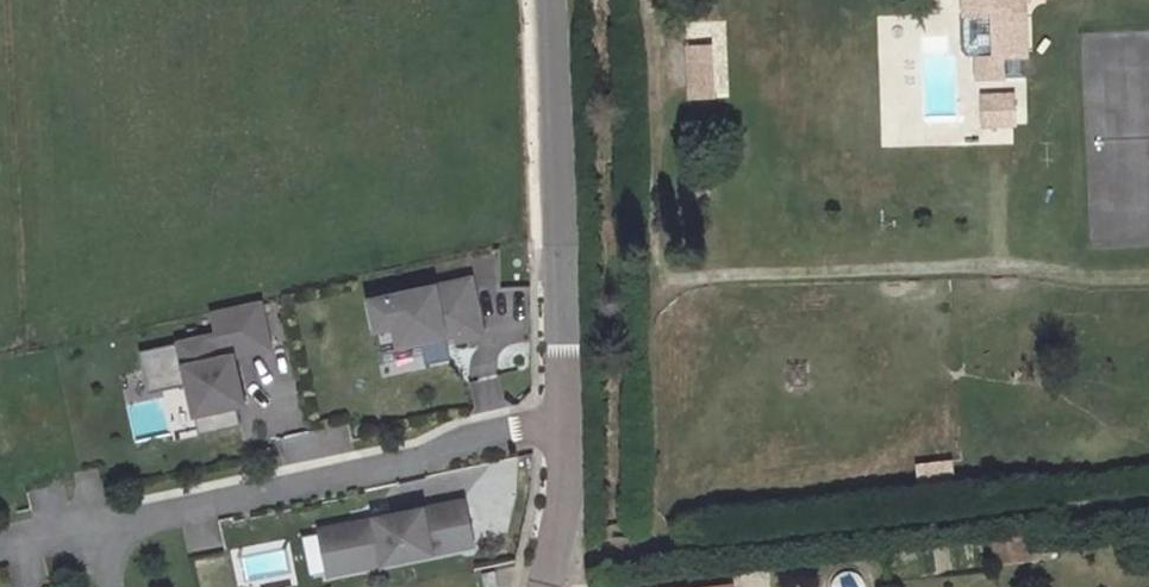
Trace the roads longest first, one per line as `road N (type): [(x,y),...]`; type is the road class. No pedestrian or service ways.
road 1 (residential): [(0,549),(425,457),(563,418)]
road 2 (unclassified): [(547,0),(563,418)]
road 3 (unclassified): [(563,418),(560,518),(545,586)]

